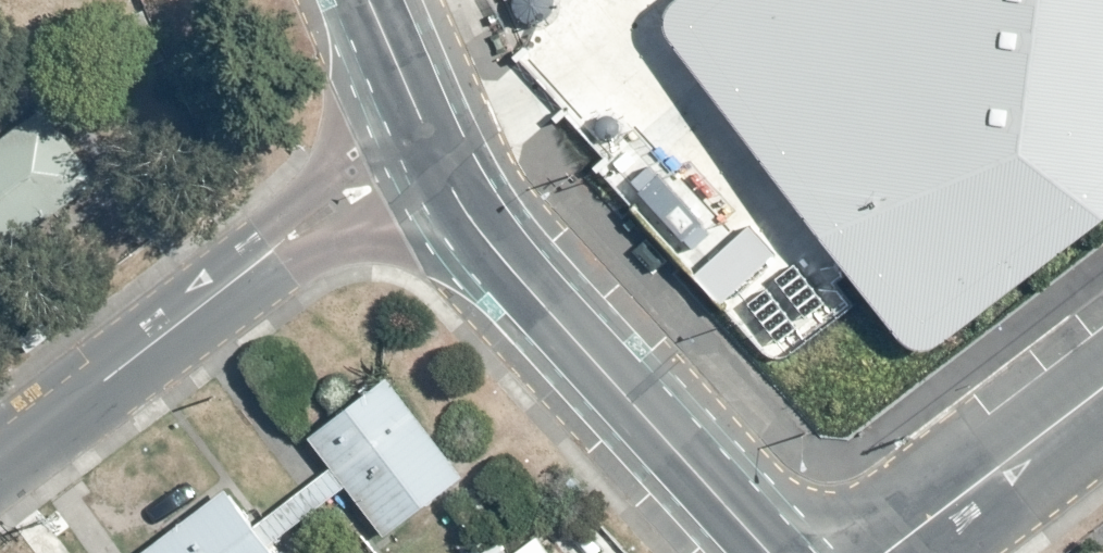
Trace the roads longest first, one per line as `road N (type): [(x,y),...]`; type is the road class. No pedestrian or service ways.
road 1 (secondary): [(766,552),(467,221),(425,147)]
road 2 (residential): [(425,147),(367,180),(0,458)]
road 3 (residential): [(886,552),(1102,386)]
road 4 (secondary): [(425,147),(368,0)]

